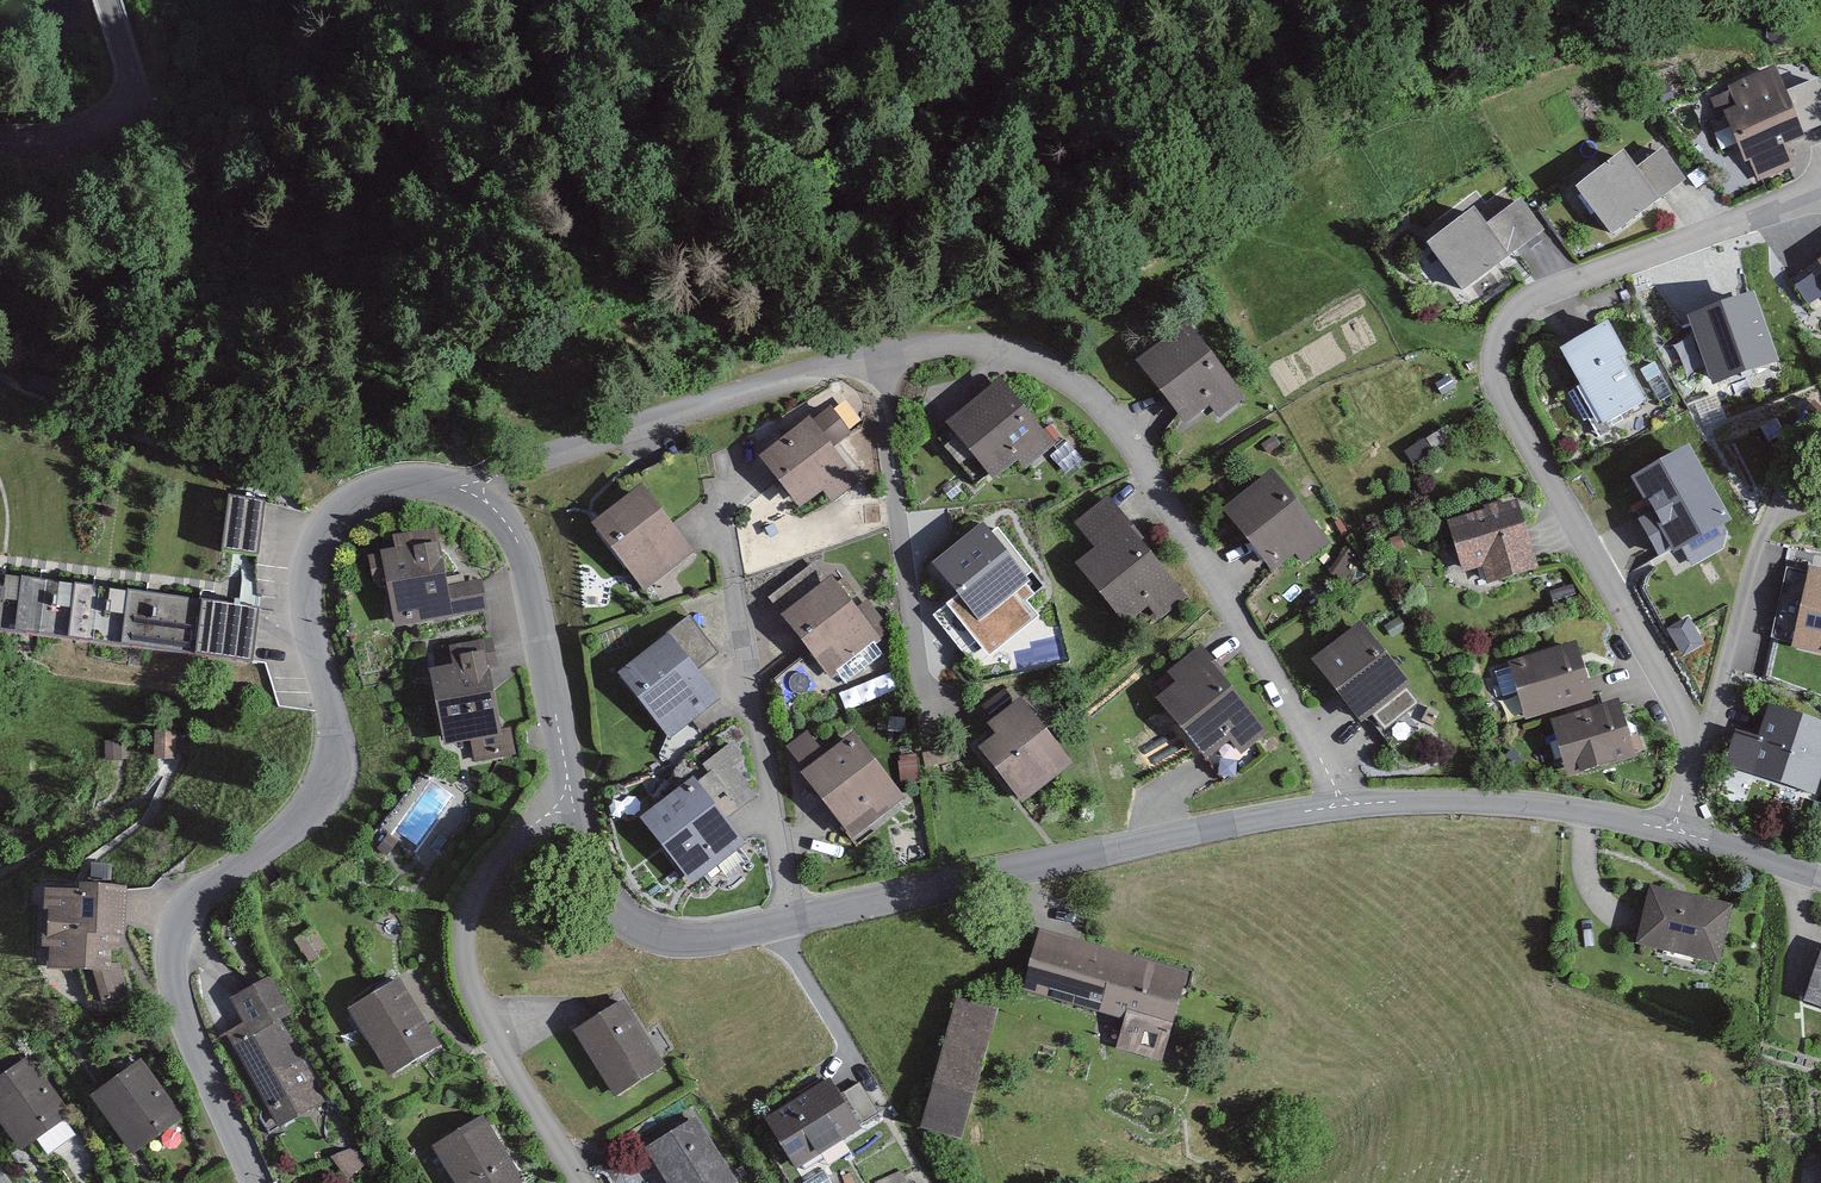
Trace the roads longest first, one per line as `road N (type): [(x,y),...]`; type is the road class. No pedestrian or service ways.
road 1 (residential): [(1344,804),(1160,490),(1096,397),(1049,364),(986,345),(879,353),(700,400),(510,466),(474,493)]
road 2 (tertiary): [(474,493),(414,485),(363,493),(327,522),(307,559),(305,595),(335,751),(327,785),(309,814),(194,898),(178,922),(172,974),(255,1182)]
road 3 (residential): [(1691,748),(1637,626),(1517,433),(1494,370),(1506,318),(1537,294),(1820,187)]
road 4 (tertiary): [(1344,804),(785,925)]
road 5 (residential): [(570,797),(496,855),(456,914),(459,983),(580,1182)]
road 6 (residential): [(785,925),(718,479)]
road 7 (residential): [(1691,748),(1731,669),(1759,536),(1820,443)]
road 8 (tertiary): [(1677,824),(1532,803),(1344,804)]
road 9 (tertiary): [(570,797),(519,546),(499,512),(474,493)]
road 10 (tertiary): [(785,925),(682,942),(633,924),(604,898),(570,797)]
road 11 (tertiary): [(0,142),(90,134),(133,101),(110,0)]
road 12 (tertiary): [(1820,874),(1677,824)]

